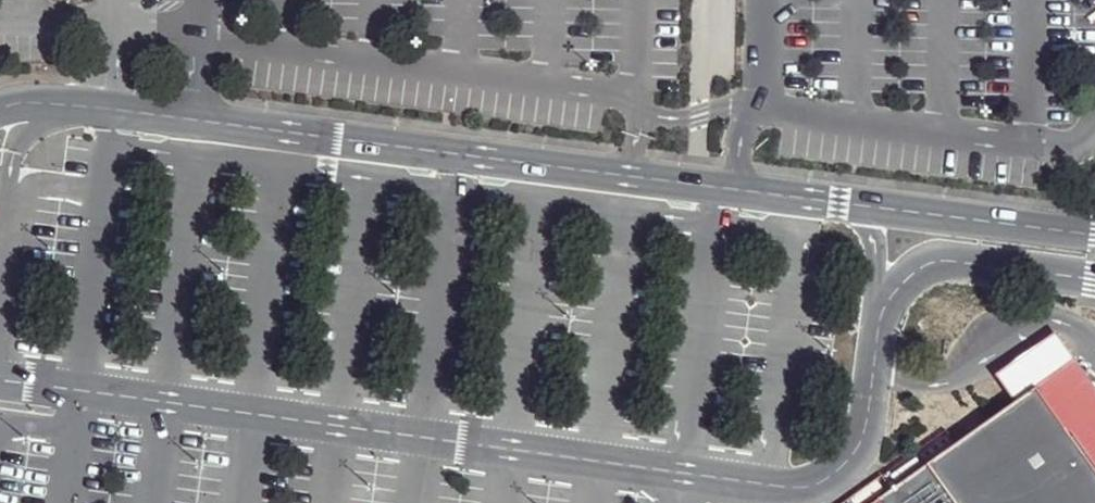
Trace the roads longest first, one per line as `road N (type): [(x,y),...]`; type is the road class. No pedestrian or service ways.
road 1 (unclassified): [(0,377),(800,483),(832,474),(853,453),(875,312)]
road 2 (unclassified): [(865,205),(119,107),(0,103)]
road 3 (unclassified): [(875,312),(906,274),(937,260),(1040,267),(1094,281)]
road 4 (unclassified): [(1094,234),(865,205)]

